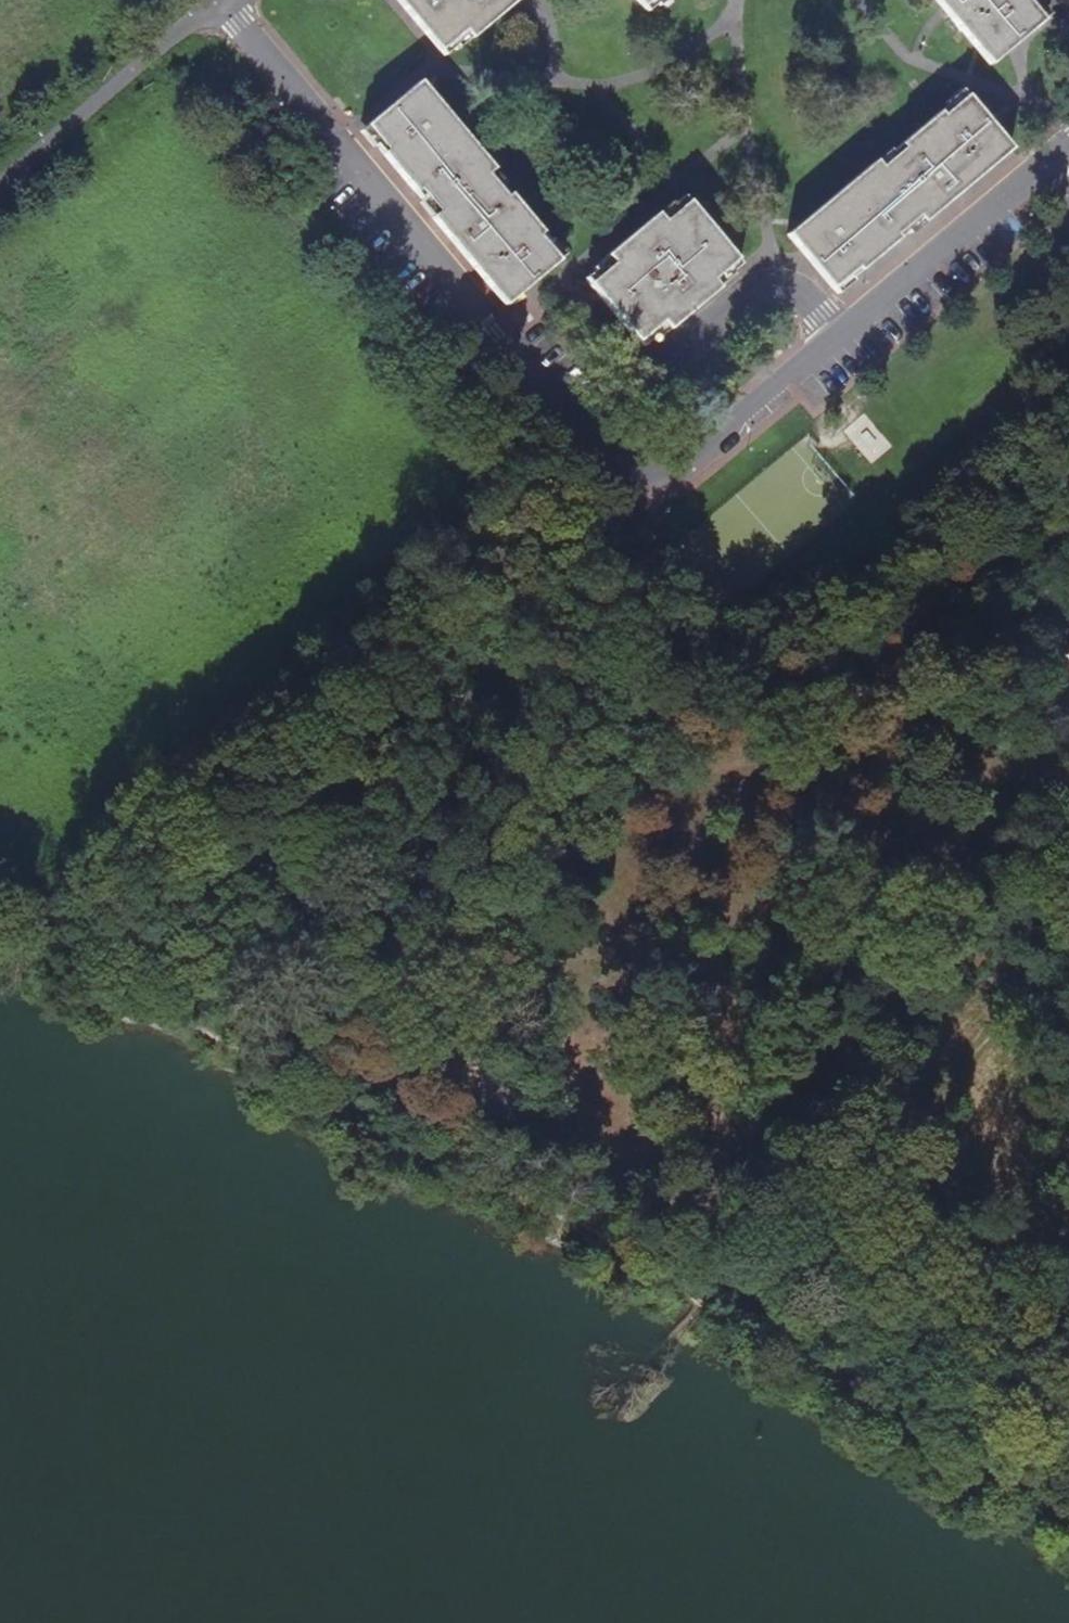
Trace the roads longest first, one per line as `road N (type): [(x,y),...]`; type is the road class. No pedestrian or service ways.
road 1 (residential): [(1068,154),(682,465),(649,477),(620,470),(218,3)]
road 2 (residential): [(218,3),(0,172)]

